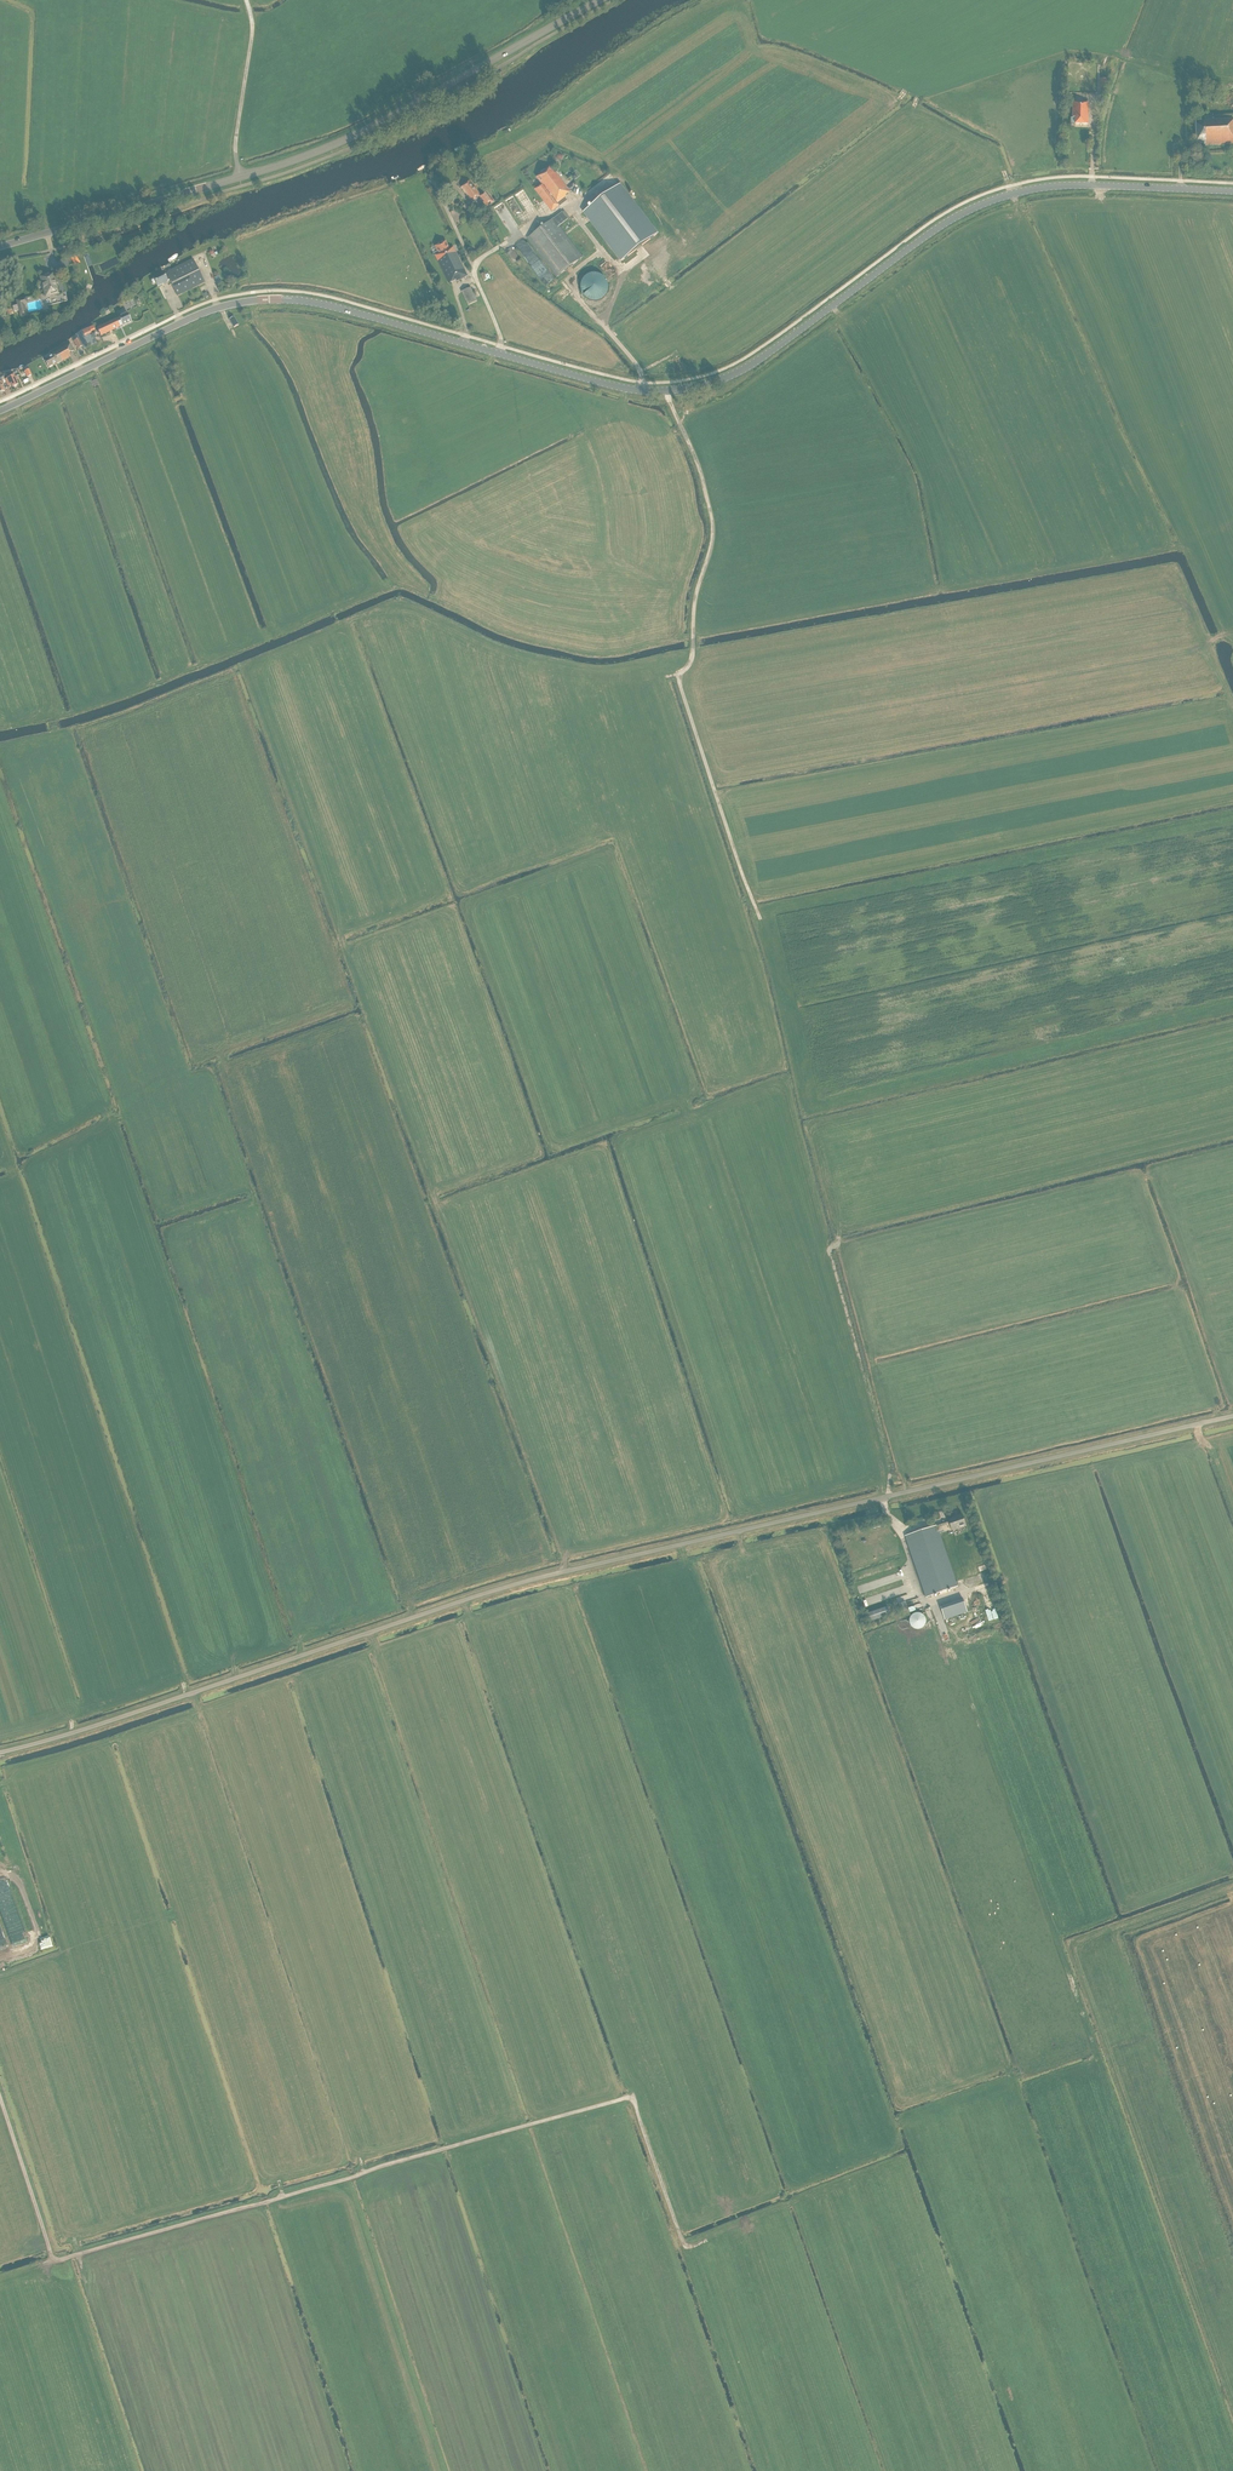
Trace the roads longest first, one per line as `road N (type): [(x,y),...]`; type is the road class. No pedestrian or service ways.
road 1 (secondary): [(0,410),(194,316),(269,299),(323,304),(624,388),(683,389),(744,369),(929,233),(993,200),(1068,185),(1232,191)]
road 2 (unclassified): [(1195,1425),(511,1585),(0,1752)]
road 3 (secondary): [(0,246),(333,145),(599,0)]
road 4 (track): [(615,267),(619,282),(605,325),(642,377)]

